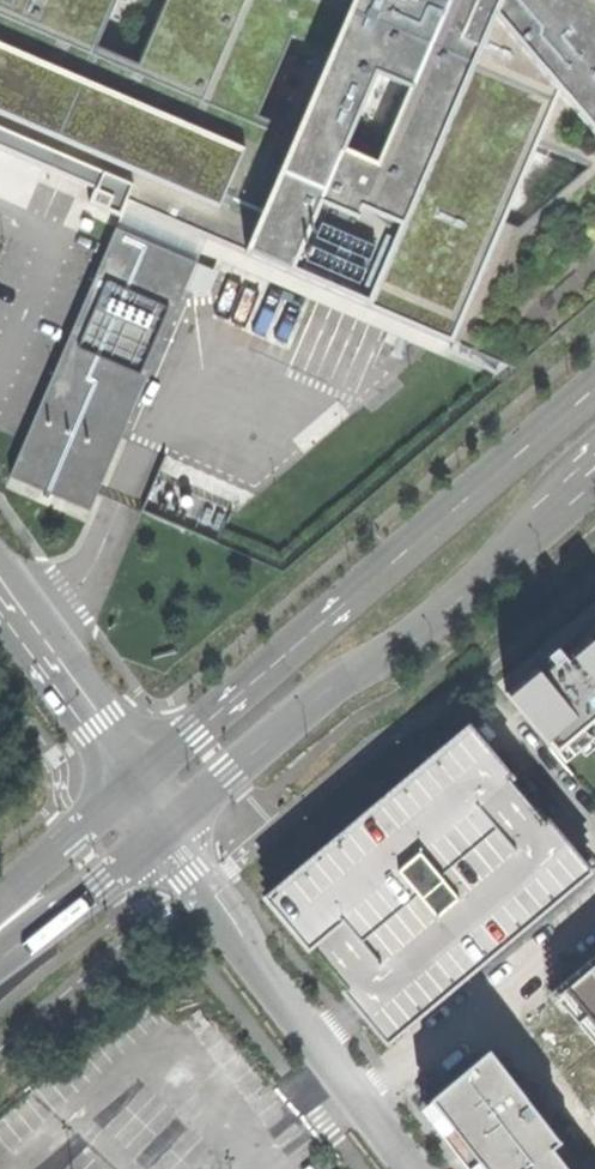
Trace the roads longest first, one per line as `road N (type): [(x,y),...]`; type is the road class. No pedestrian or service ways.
road 1 (secondary): [(594,389),(135,786)]
road 2 (secondary): [(160,833),(321,694),(426,629),(594,468)]
road 3 (residential): [(404,1168),(160,833)]
road 4 (unclassified): [(0,583),(102,720),(135,786)]
road 5 (secondary): [(0,960),(160,833)]
road 6 (secondary): [(135,786),(0,901)]

